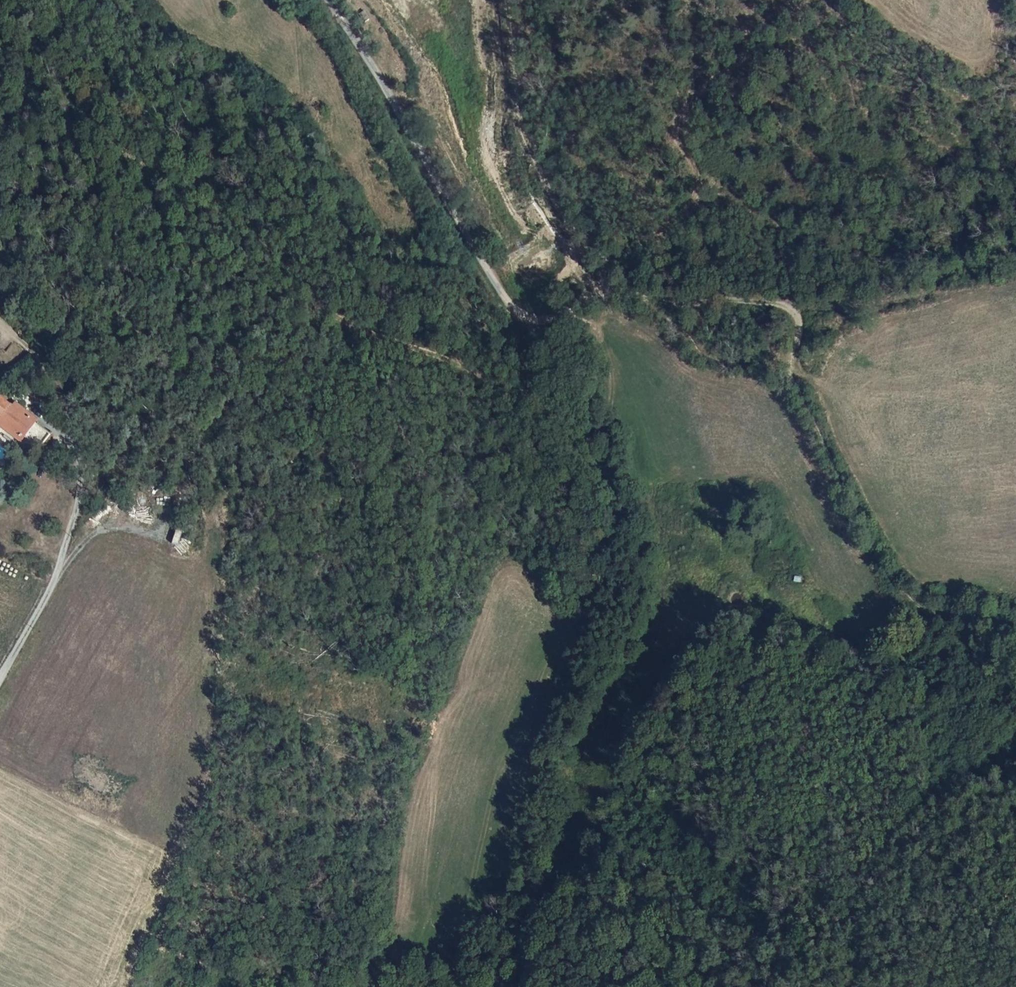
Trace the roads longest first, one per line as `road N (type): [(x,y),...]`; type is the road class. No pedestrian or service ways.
road 1 (unclassified): [(598,291),(541,320),(512,307),(469,247),(331,0)]
road 2 (residential): [(69,442),(80,496),(54,581),(0,681)]
road 3 (track): [(789,370),(799,323),(784,303),(647,297)]
road 4 (track): [(537,157),(566,219),(598,245),(606,270),(598,291)]

